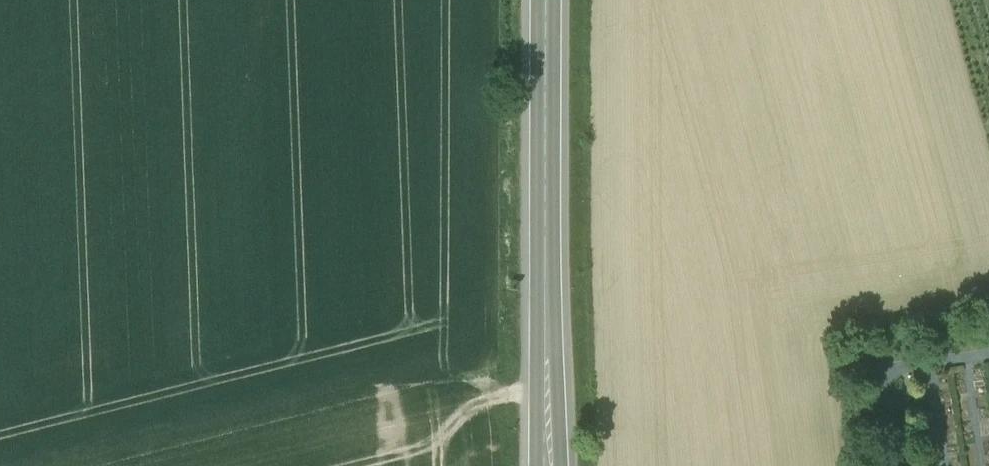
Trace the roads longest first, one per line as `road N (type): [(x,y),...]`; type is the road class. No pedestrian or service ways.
road 1 (secondary): [(548,465),(545,0)]

